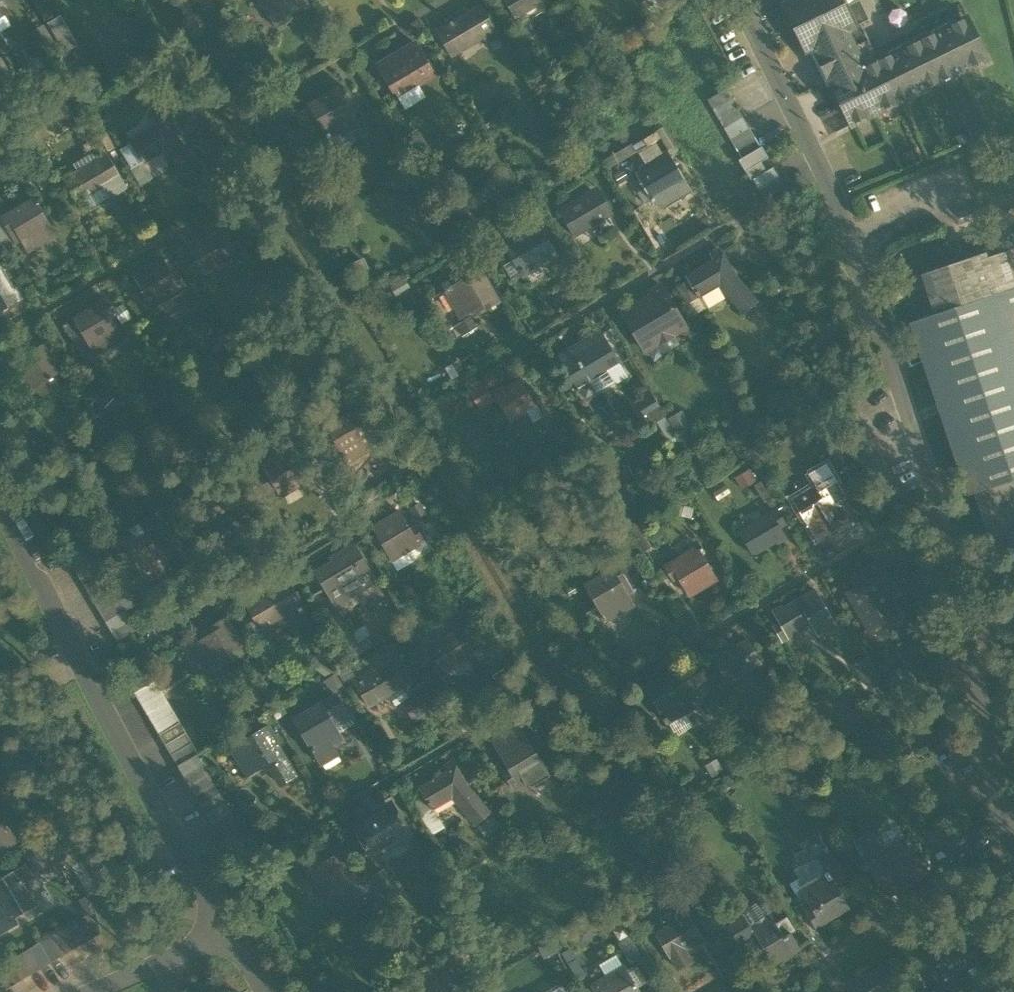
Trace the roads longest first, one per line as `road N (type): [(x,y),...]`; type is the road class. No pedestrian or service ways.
road 1 (residential): [(736,0),(835,200),(937,498),(1013,847)]
road 2 (residential): [(231,933),(89,678),(0,497)]
road 3 (residential): [(231,933),(93,991)]

